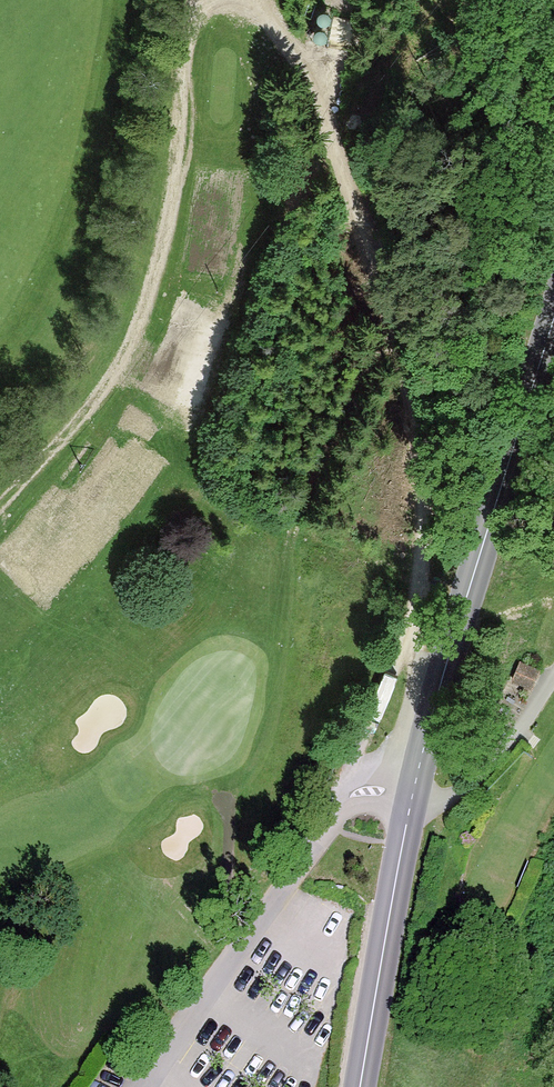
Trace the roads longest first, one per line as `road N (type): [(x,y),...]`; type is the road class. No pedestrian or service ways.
road 1 (track): [(263,0),(333,95),(381,223),(418,417),(418,657),(406,720),(429,730)]
road 2 (tertiary): [(553,318),(410,800)]
road 3 (unclassified): [(410,800),(366,790),(340,806),(153,1086)]
road 4 (tertiary): [(410,800),(360,1086)]

